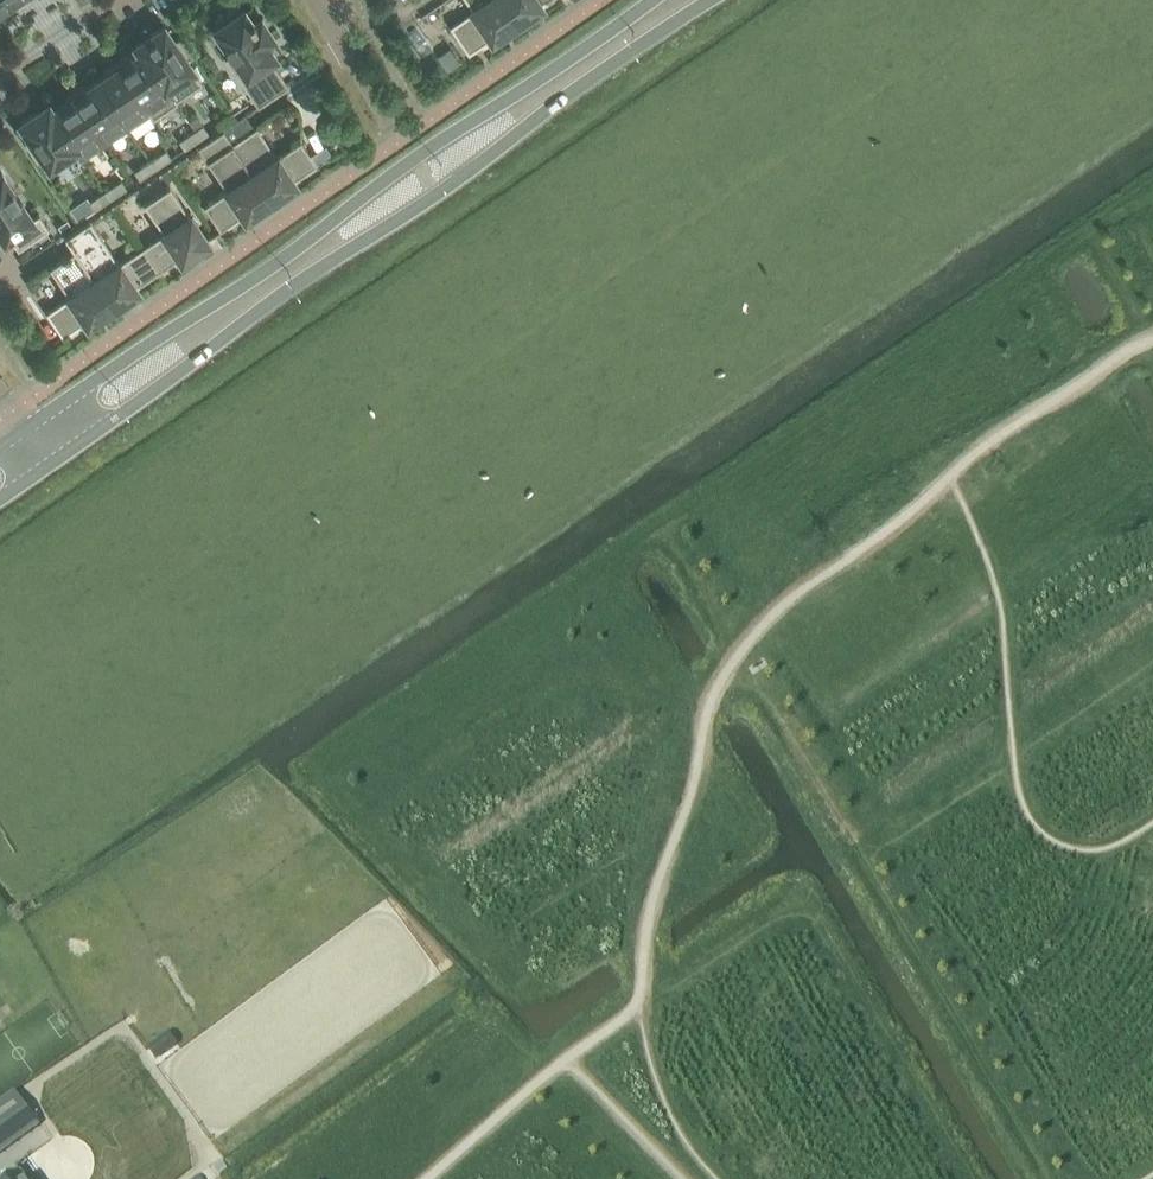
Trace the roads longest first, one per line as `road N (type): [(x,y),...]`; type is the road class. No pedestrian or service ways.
road 1 (secondary): [(47,467),(712,0)]
road 2 (secondary): [(654,0),(24,432)]

